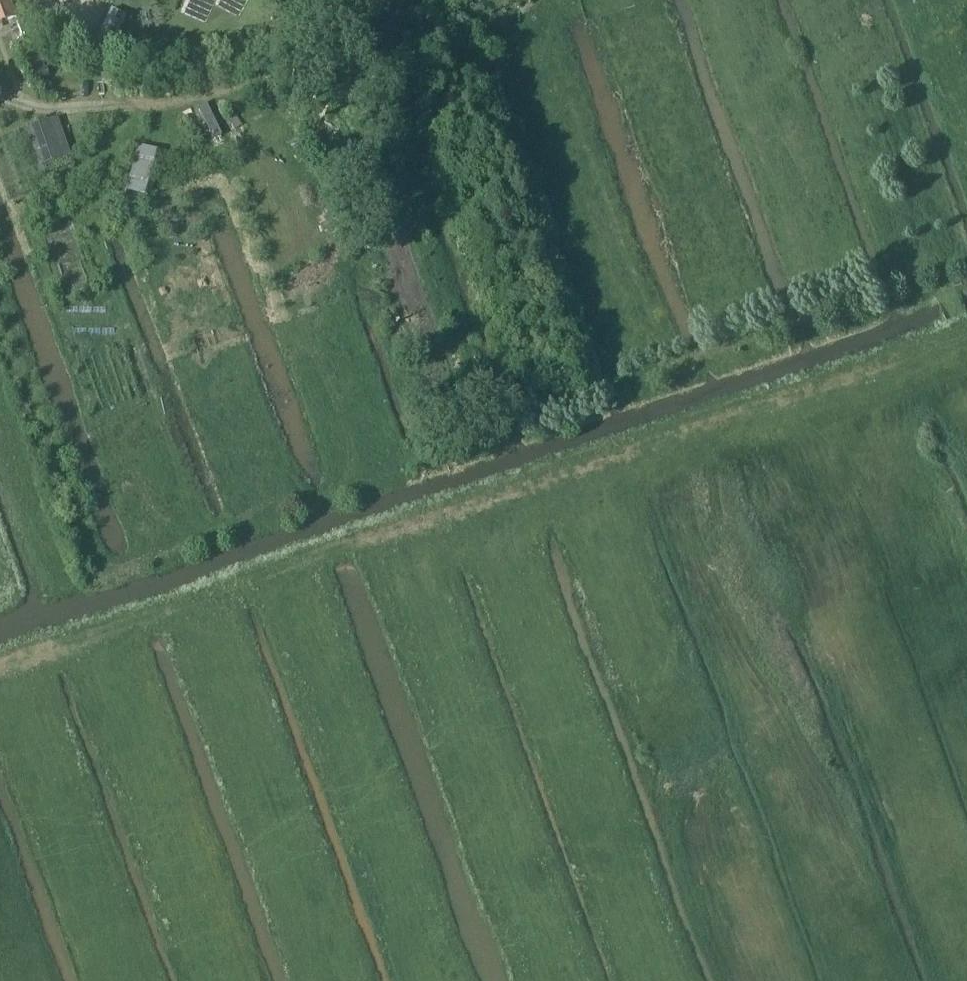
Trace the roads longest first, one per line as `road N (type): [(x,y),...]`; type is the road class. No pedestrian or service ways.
road 1 (track): [(966,339),(639,449)]
road 2 (track): [(851,0),(966,324)]

